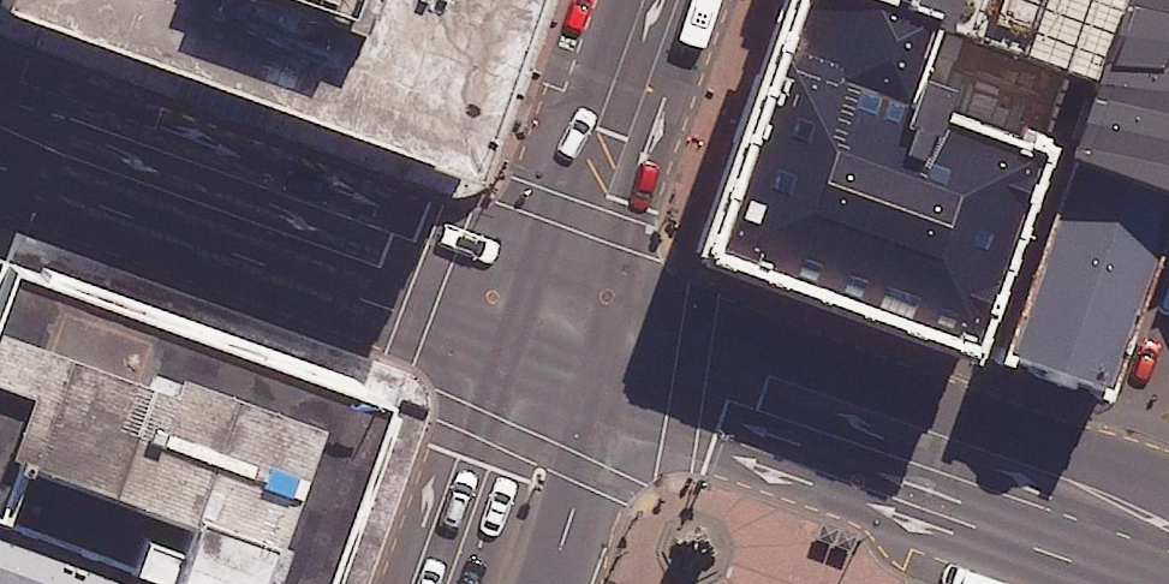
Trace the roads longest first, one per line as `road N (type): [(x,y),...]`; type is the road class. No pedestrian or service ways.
road 1 (tertiary): [(1140,583),(685,421),(550,314)]
road 2 (tertiary): [(550,314),(702,327),(1168,493)]
road 3 (tertiary): [(0,125),(427,284),(550,314)]
road 4 (secondary): [(647,0),(576,184),(550,314)]
road 5 (secondary): [(435,583),(487,423),(550,314)]
road 6 (secondary): [(550,314),(587,471),(549,583)]

